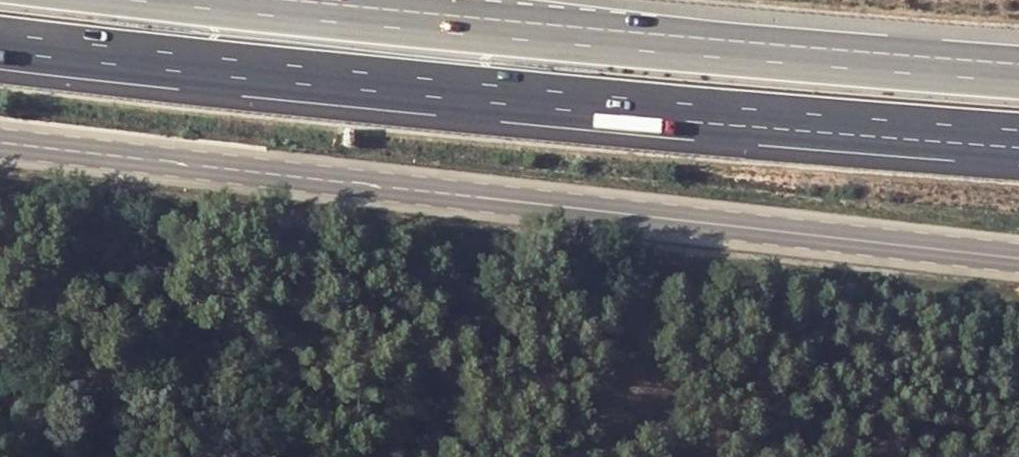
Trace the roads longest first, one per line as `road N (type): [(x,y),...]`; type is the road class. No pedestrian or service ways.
road 1 (tertiary): [(1018,254),(0,139)]
road 2 (motorway): [(0,40),(1018,137)]
road 3 (motorway): [(1018,71),(506,30)]
road 4 (motorway): [(506,30),(208,0)]
road 5 (motorway): [(506,30),(359,0)]

